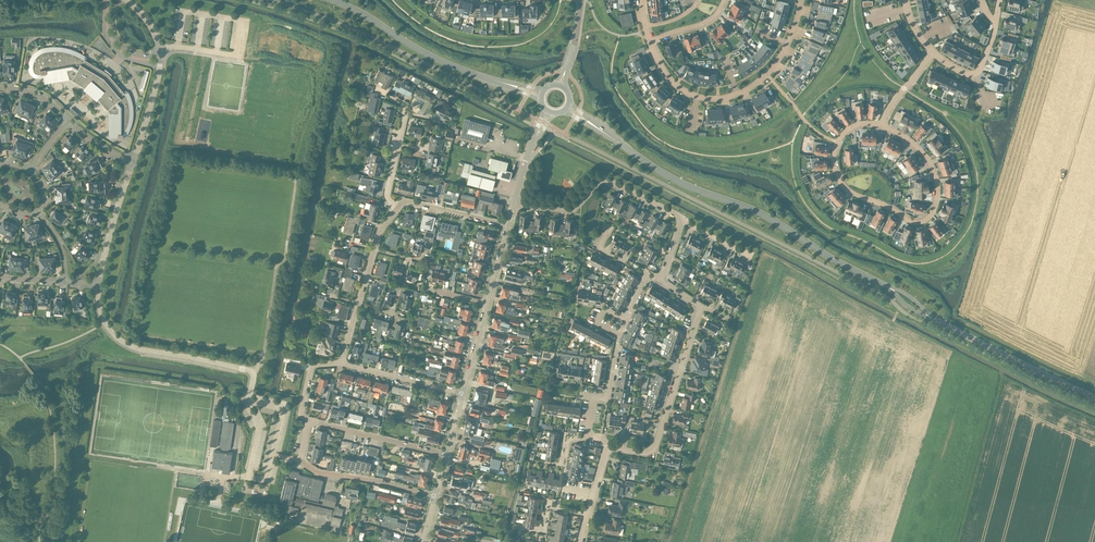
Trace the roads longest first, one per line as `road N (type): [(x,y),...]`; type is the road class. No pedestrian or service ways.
road 1 (secondary): [(887,286),(752,209),(680,182),(607,135)]
road 2 (residential): [(837,142),(834,166),(847,189),(912,222),(925,220),(936,201),(933,168),(912,142),(882,126)]
road 3 (residential): [(650,42),(679,87),(707,98),(730,97),(776,64),(801,0)]
road 4 (residential): [(99,285),(100,310),(118,338),(249,370),(250,395)]
road 5 (residential): [(608,449),(642,453),(655,446),(699,308)]
road 6 (residential): [(681,222),(602,178),(571,209),(514,203)]
road 7 (secondary): [(499,81),(428,54),(333,0)]
road 8 (secondary): [(1094,397),(931,317)]
road 9 (residential): [(435,496),(312,469),(301,459),(309,420)]
road 10 (residential): [(127,0),(149,22),(160,52),(133,162)]
road 11 (residential): [(446,455),(309,420)]
road 12 (residential): [(133,162),(99,285)]
road 13 (residential): [(463,394),(342,363)]

